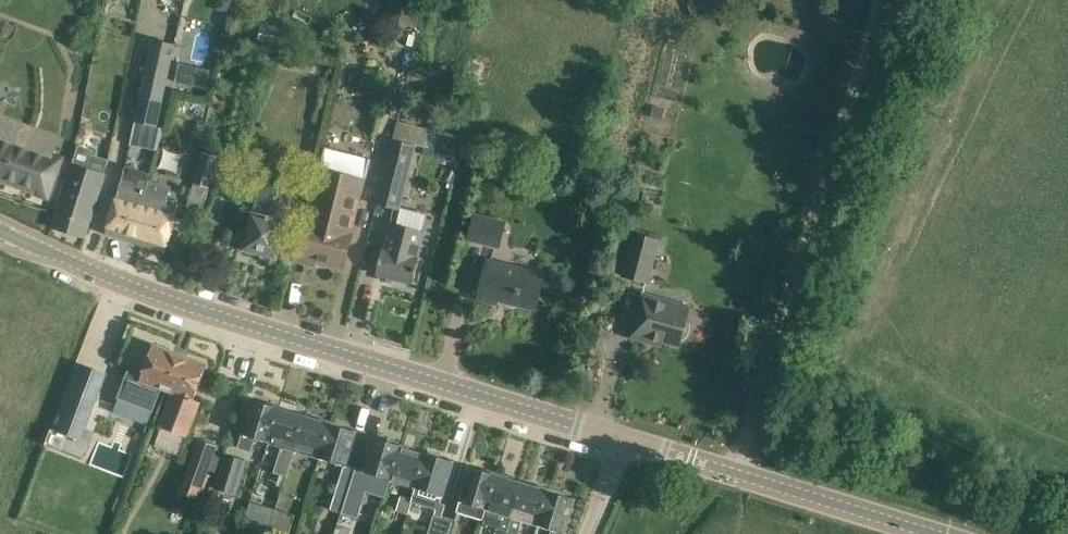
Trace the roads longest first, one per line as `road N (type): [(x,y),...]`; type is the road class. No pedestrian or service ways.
road 1 (tertiary): [(625,444),(216,320),(0,236)]
road 2 (tertiary): [(946,533),(625,444)]

